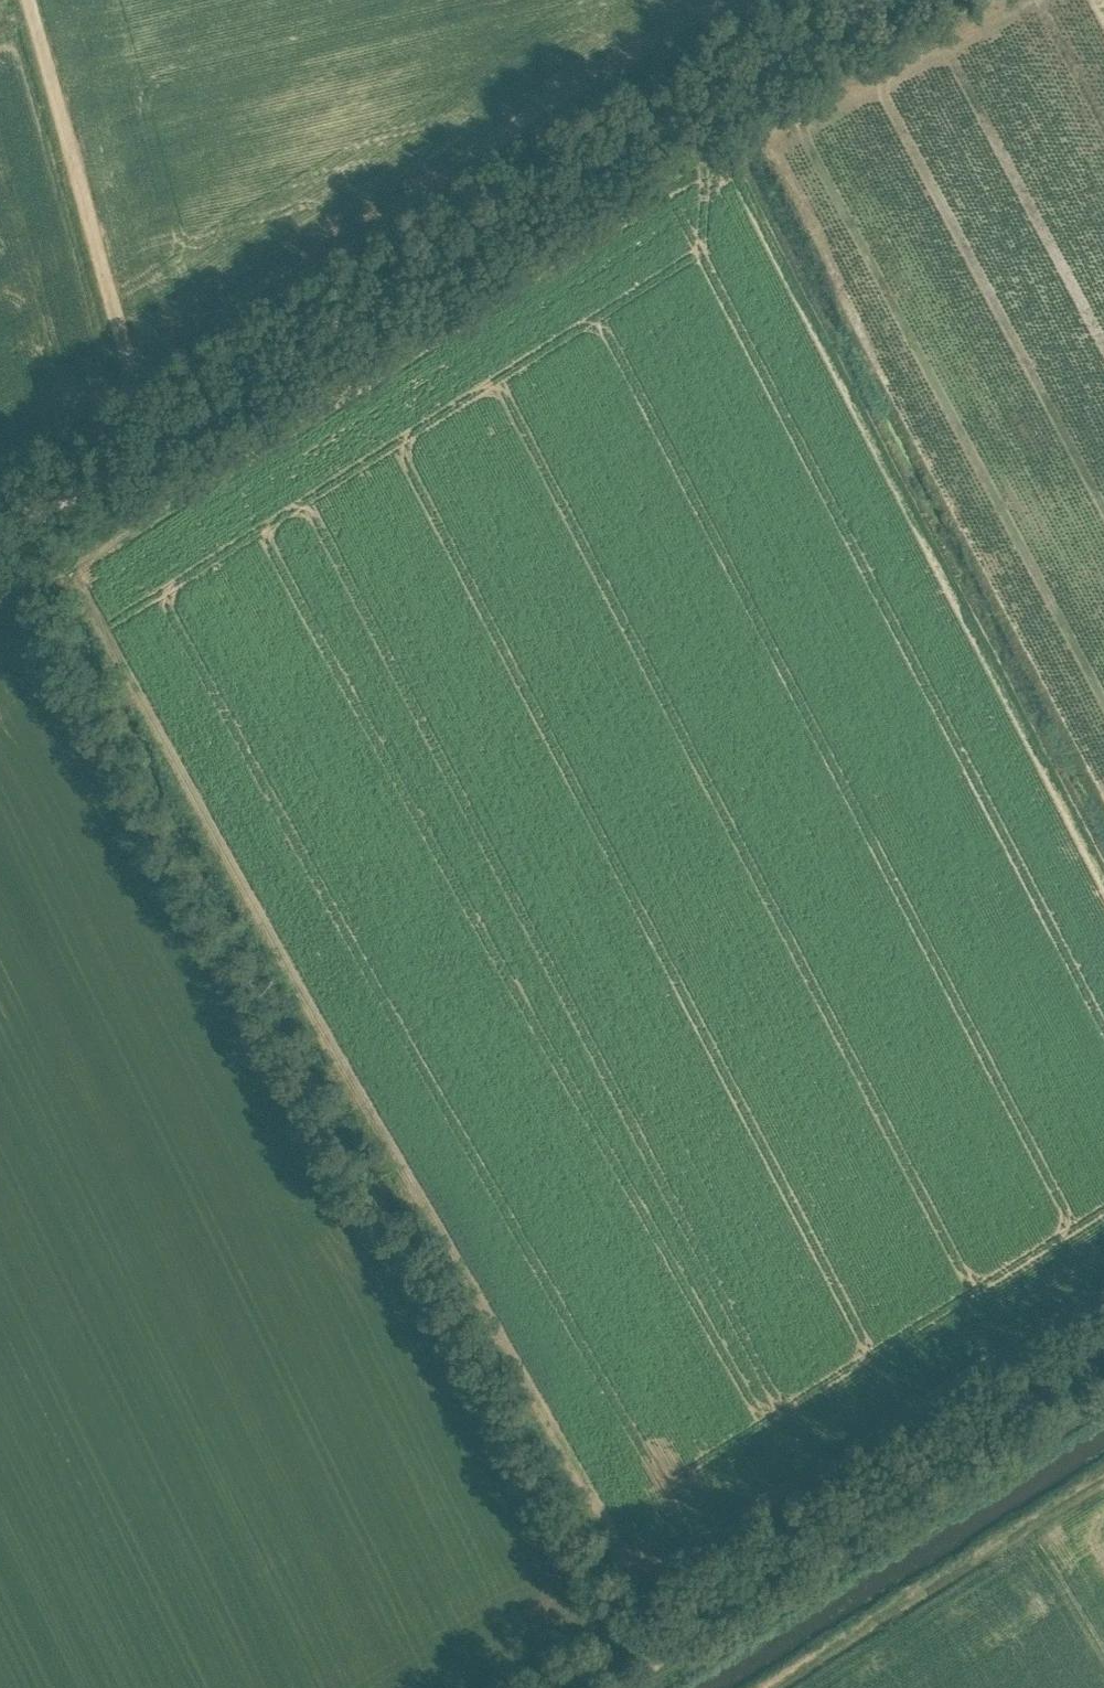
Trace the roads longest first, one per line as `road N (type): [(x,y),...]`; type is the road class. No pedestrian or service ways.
road 1 (unclassified): [(0,524),(716,79),(859,0)]
road 2 (track): [(136,436),(23,0)]

